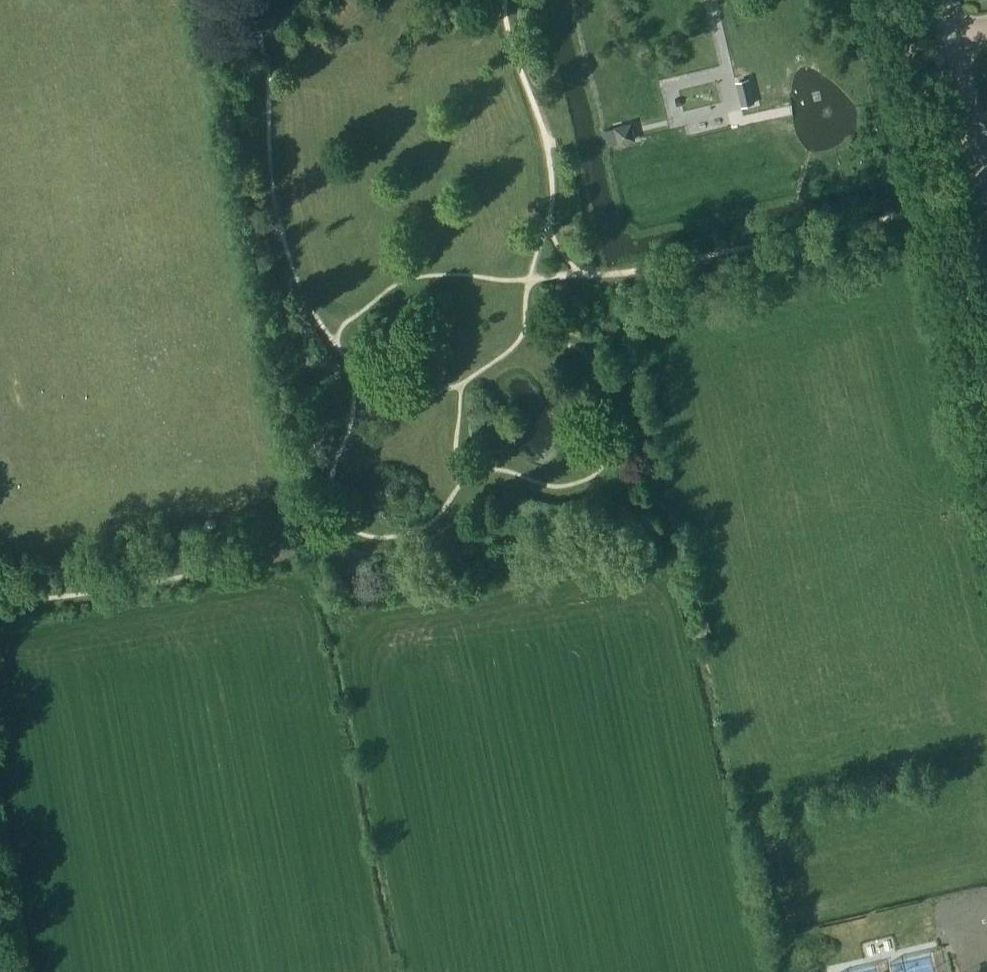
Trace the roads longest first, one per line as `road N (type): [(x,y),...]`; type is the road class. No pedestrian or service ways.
road 1 (residential): [(986,213),(947,37)]

